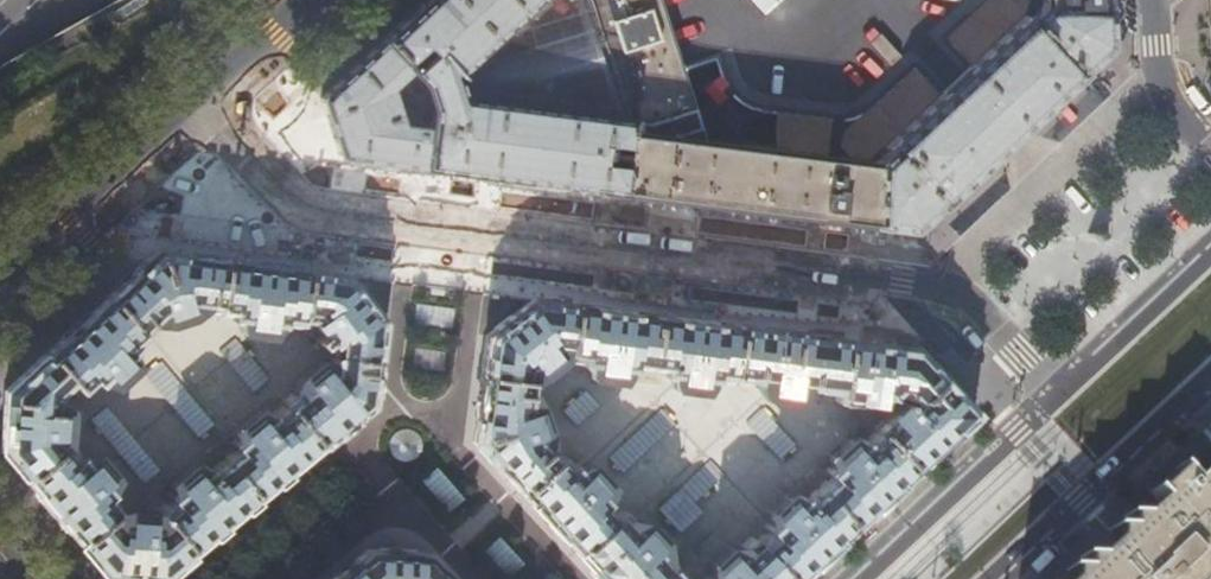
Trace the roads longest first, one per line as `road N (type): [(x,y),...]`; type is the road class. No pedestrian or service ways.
road 1 (residential): [(952,285),(300,197),(240,153),(205,107)]
road 2 (unclassified): [(1157,81),(952,285)]
road 3 (primary): [(986,578),(1194,385)]
road 4 (tertiary): [(0,299),(205,107)]
road 5 (primary): [(1063,397),(865,578)]
road 6 (primary): [(1210,258),(1063,397)]
road 7 (residential): [(1063,397),(952,285)]
road 8 (tertiary): [(205,107),(319,0)]

